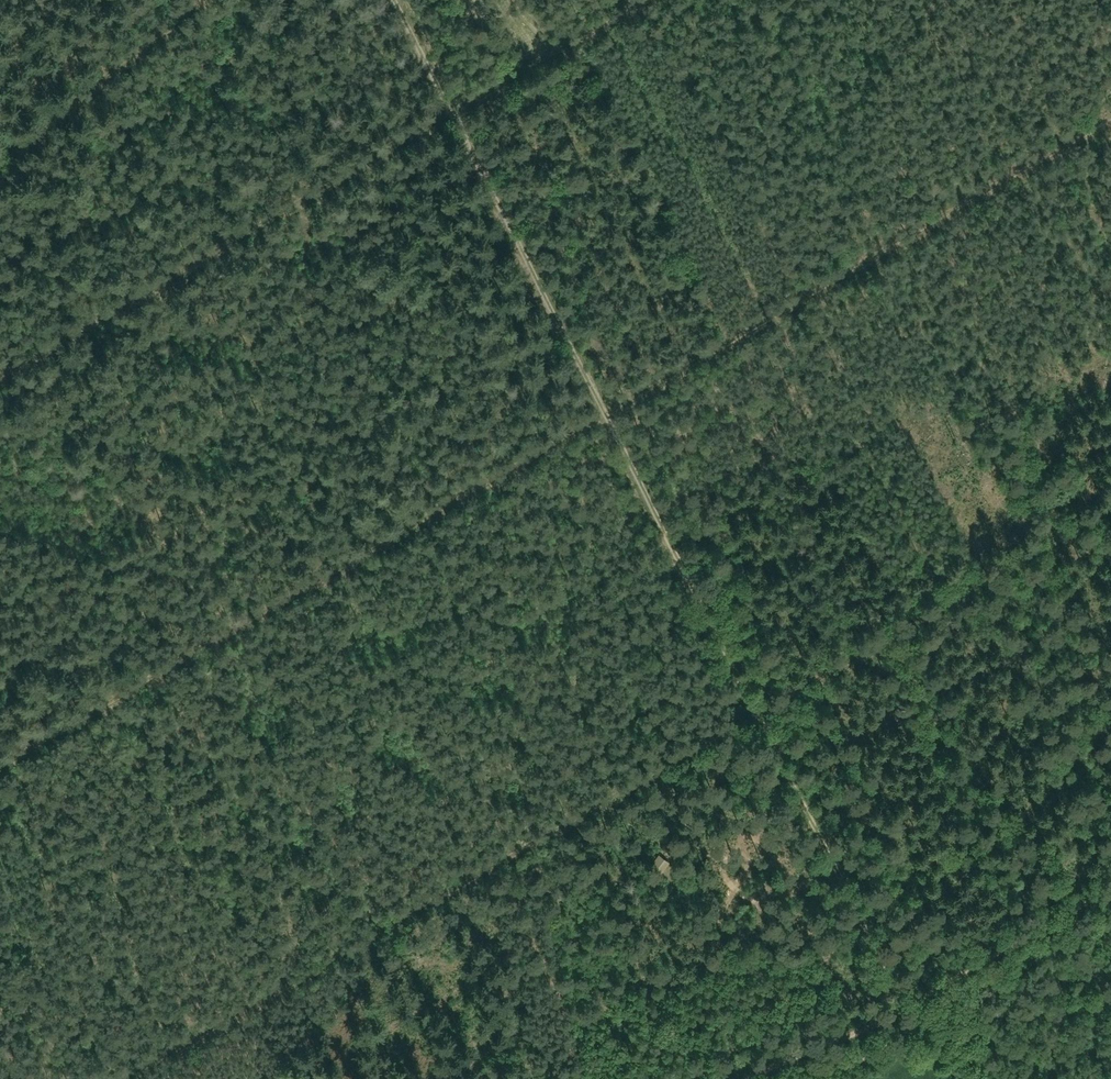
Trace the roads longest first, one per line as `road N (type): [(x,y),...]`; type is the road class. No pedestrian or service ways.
road 1 (track): [(0,761),(1110,119)]
road 2 (track): [(919,1021),(621,452),(401,0)]
road 3 (track): [(132,1078),(1110,501)]
road 4 (track): [(751,1078),(911,1007),(1110,889)]

